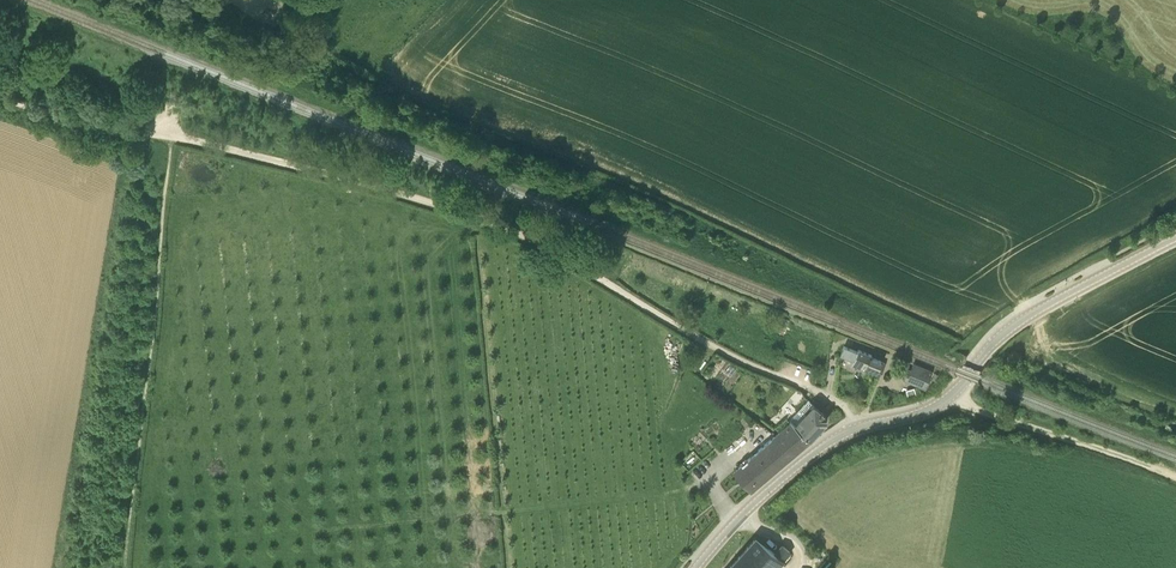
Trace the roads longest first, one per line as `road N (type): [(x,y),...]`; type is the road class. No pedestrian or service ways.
road 1 (track): [(855,417),(823,393),(732,357),(483,219),(168,133)]
road 2 (tertiary): [(695,567),(746,511),(824,445),(853,428),(934,407),(1024,318),(1175,237)]
road 3 (track): [(954,393),(977,410),(1175,476)]
road 4 (track): [(168,133),(120,131),(0,95)]

